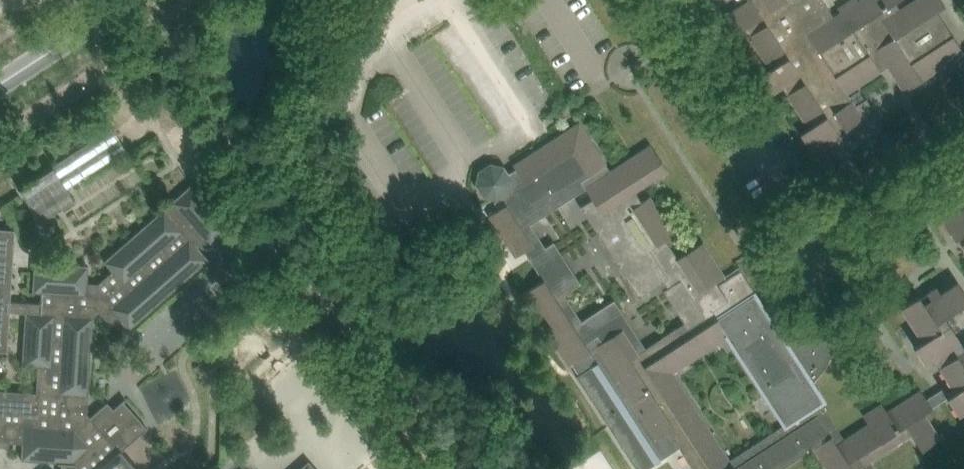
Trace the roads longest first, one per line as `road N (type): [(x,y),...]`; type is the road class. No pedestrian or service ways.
road 1 (unclassified): [(0,87),(136,0)]

